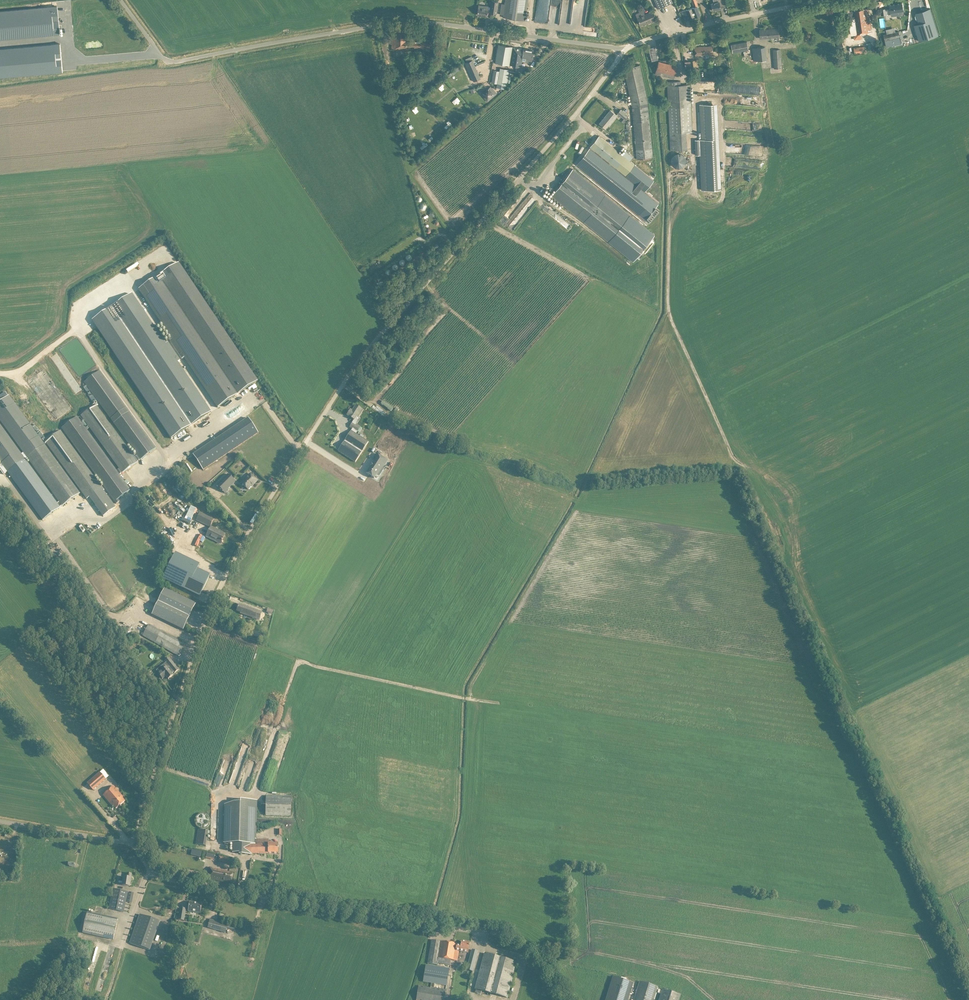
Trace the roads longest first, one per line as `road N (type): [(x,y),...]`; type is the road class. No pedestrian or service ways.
road 1 (unclassified): [(136,844),(203,627),(250,530),(359,360),(624,51)]
road 2 (unclassified): [(624,51),(411,22),(172,61),(121,0)]
road 3 (unclassified): [(564,999),(536,954),(509,937),(169,880),(150,870),(136,844)]
road 4 (unclassified): [(624,51),(822,0)]
road 5 (unclassified): [(136,844),(0,821)]
road 6 (track): [(106,999),(150,870)]

